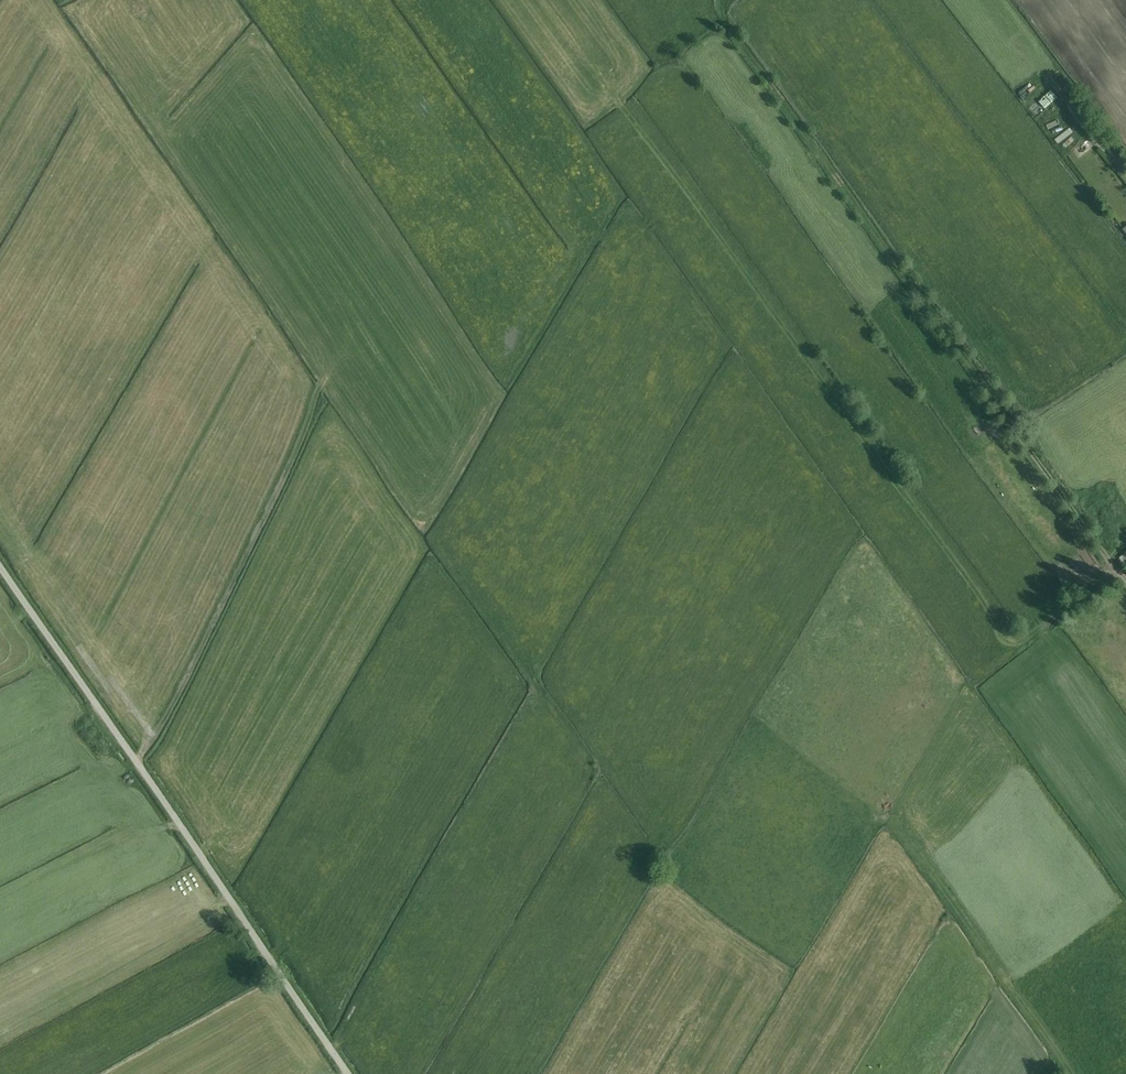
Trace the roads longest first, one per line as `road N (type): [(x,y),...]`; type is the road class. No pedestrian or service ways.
road 1 (track): [(726,21),(1105,553)]
road 2 (unclassified): [(349,1073),(0,566)]

